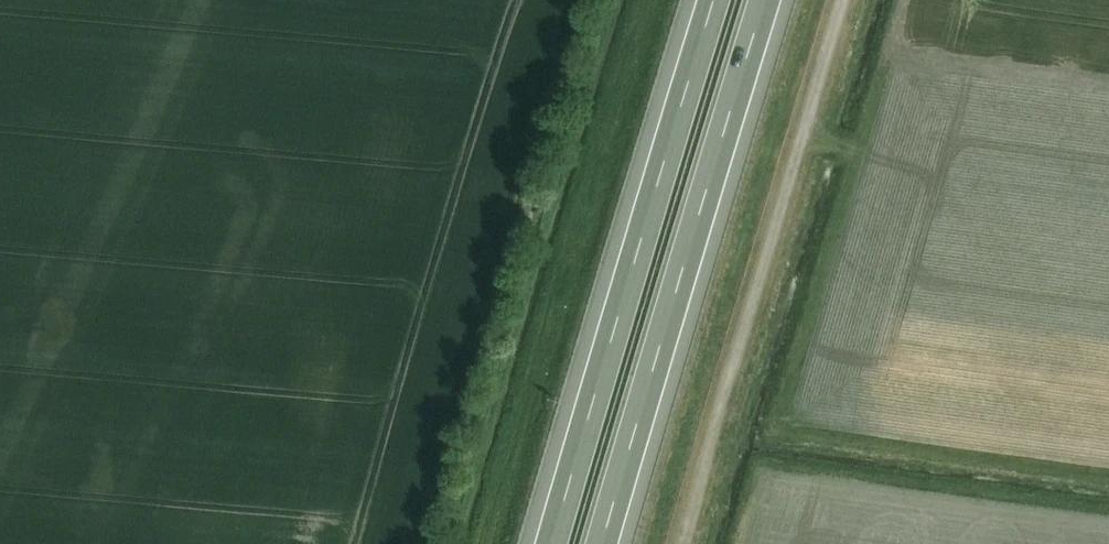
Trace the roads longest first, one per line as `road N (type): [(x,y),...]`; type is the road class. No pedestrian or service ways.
road 1 (motorway): [(602,543),(769,0)]
road 2 (motorway): [(718,0),(553,543)]
road 3 (track): [(850,0),(692,543)]

